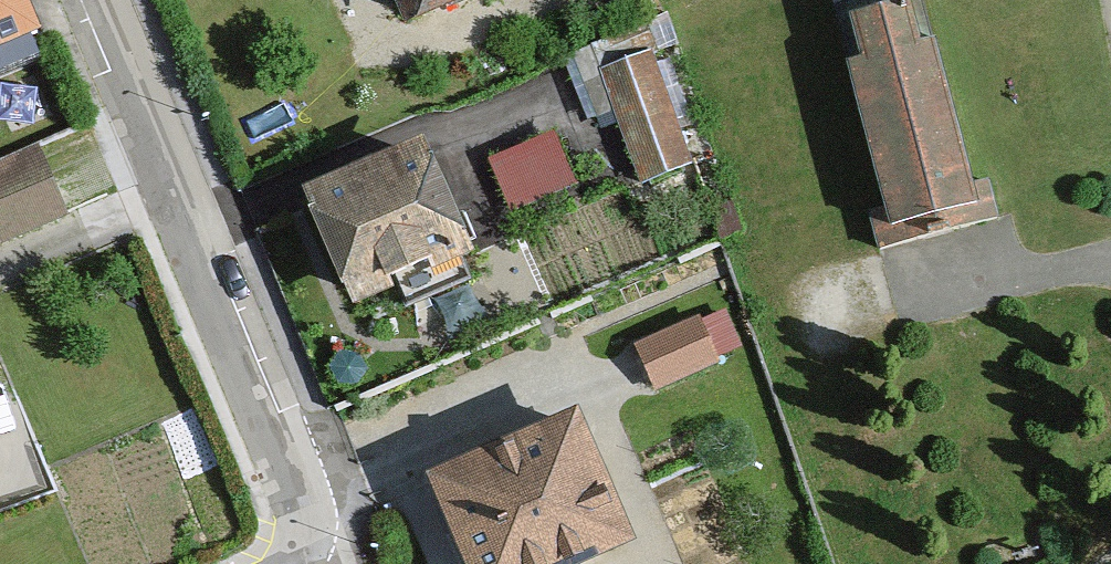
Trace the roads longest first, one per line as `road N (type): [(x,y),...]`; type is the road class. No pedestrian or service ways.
road 1 (residential): [(321,563),(88,0)]

